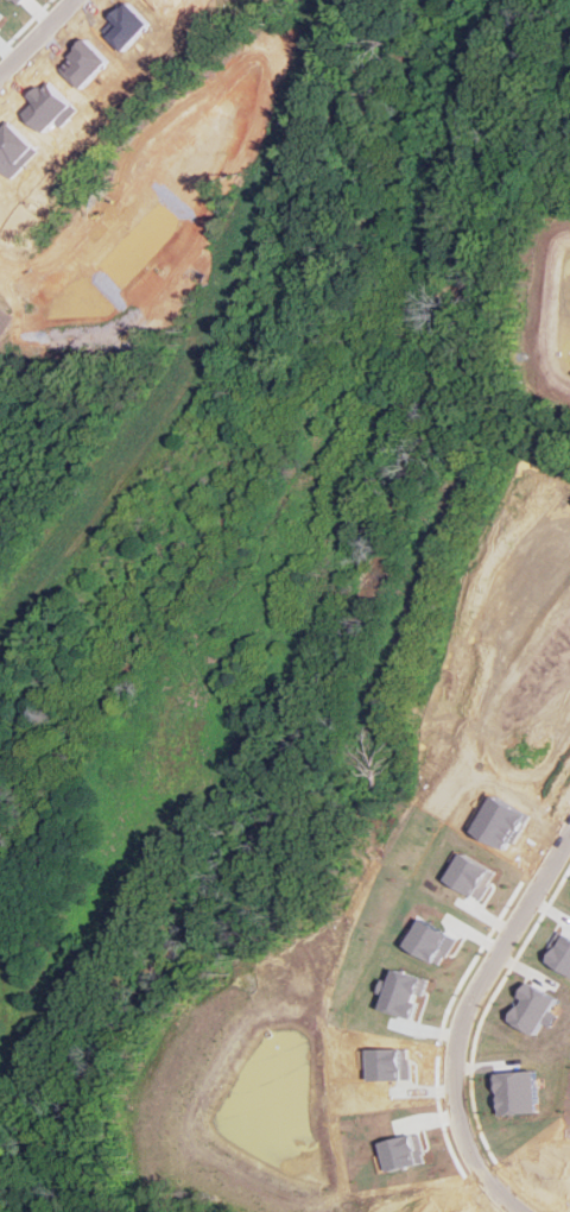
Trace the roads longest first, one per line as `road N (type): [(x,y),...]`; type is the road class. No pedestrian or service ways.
road 1 (residential): [(520,1211),(482,1172),(463,1128),(454,1044),(474,990),(569,837)]

